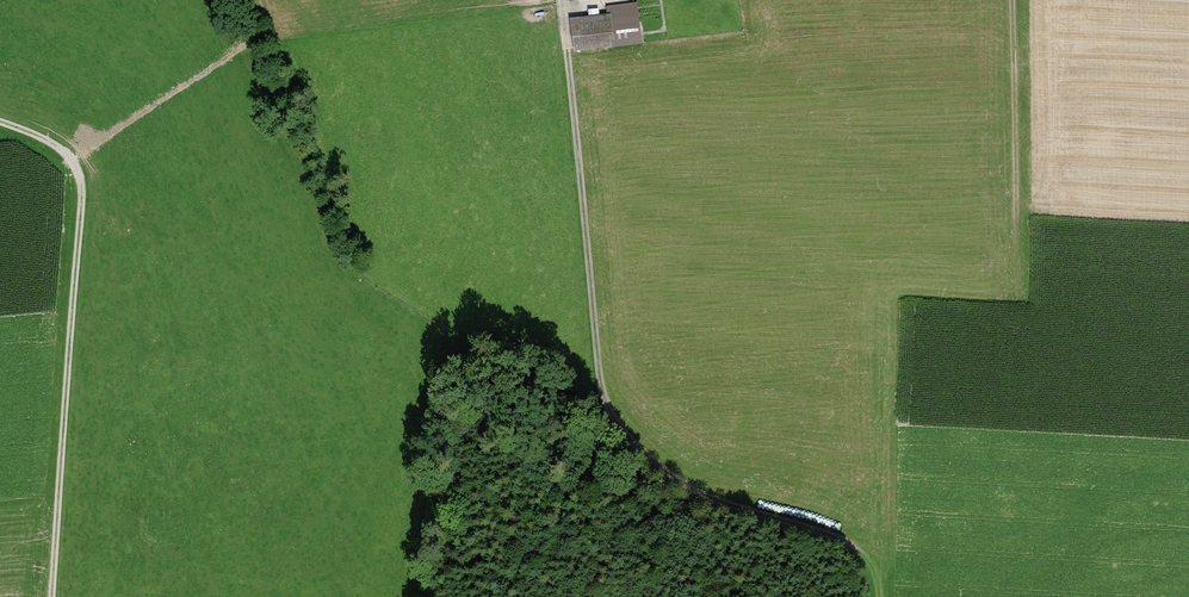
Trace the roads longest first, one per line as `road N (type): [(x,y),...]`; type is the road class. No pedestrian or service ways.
road 1 (track): [(565,0),(602,395),(619,424),(704,494),(852,542)]
road 2 (track): [(54,596),(85,179),(47,136),(0,122)]
road 3 (track): [(1012,0),(1018,263)]

